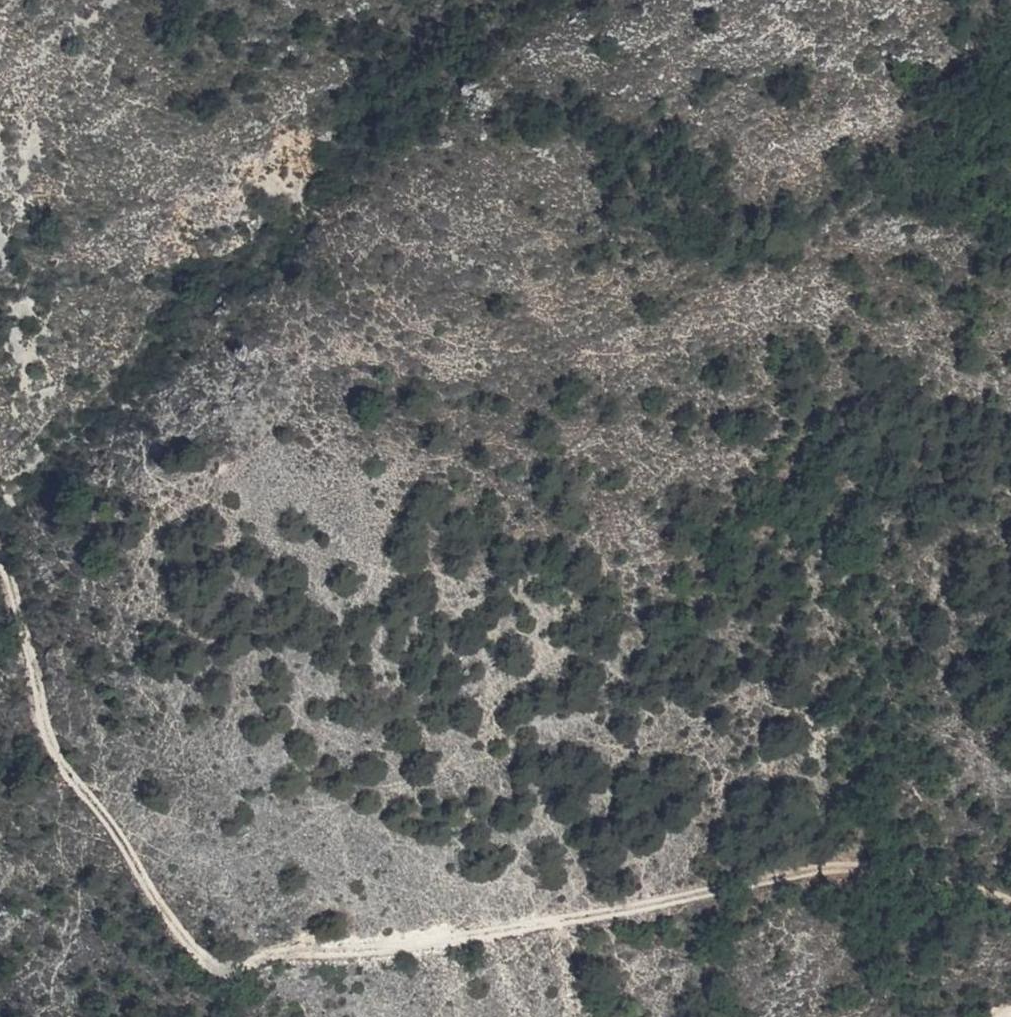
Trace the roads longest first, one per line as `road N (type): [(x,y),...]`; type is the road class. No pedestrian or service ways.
road 1 (track): [(1010,901),(956,883),(821,870),(359,961),(286,958),(232,976),(188,944),(56,751),(0,561)]

